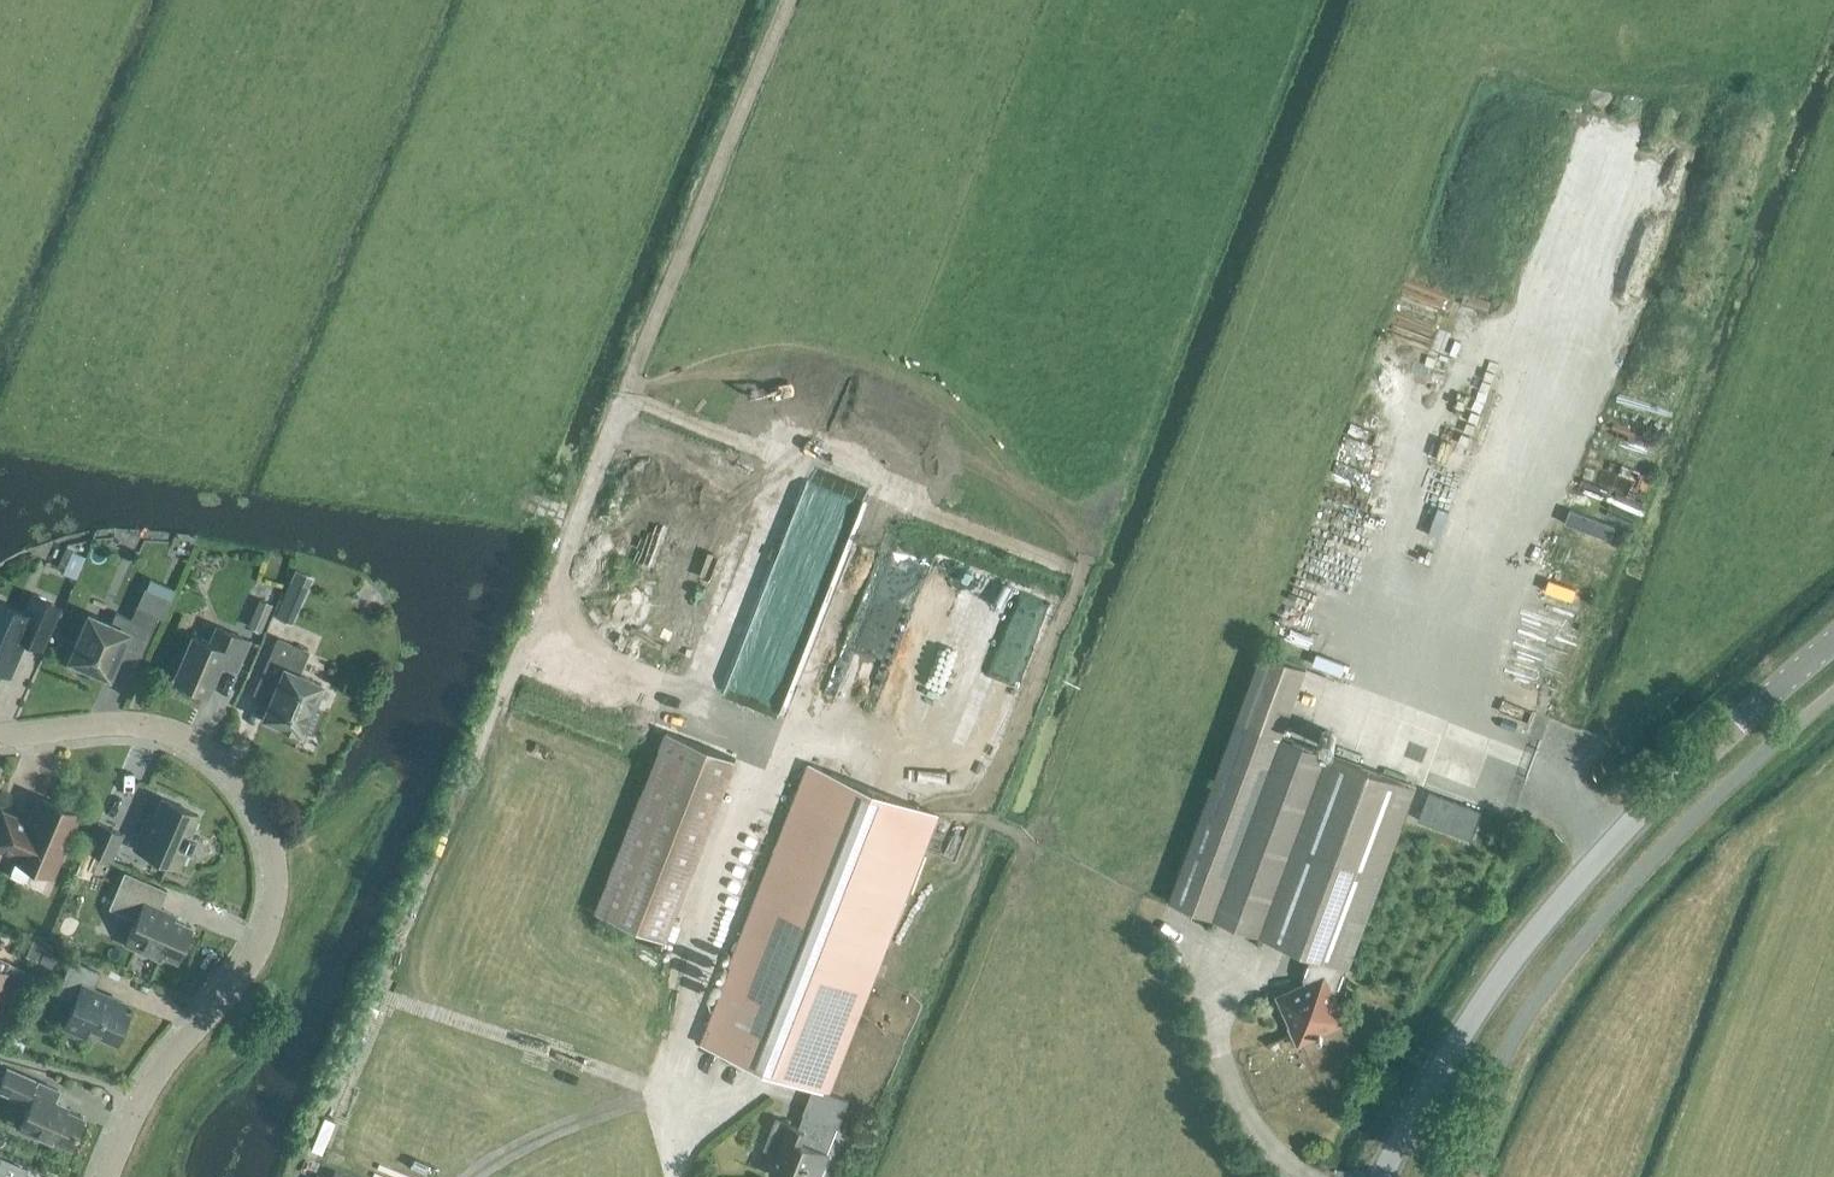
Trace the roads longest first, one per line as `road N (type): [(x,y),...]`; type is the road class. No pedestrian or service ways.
road 1 (secondary): [(1377,1176),(1449,1046),(1535,920),(1651,801),(1833,635)]
road 2 (residential): [(0,739),(145,738),(216,764),(246,812),(262,871),(259,934),(138,1097),(106,1176)]

